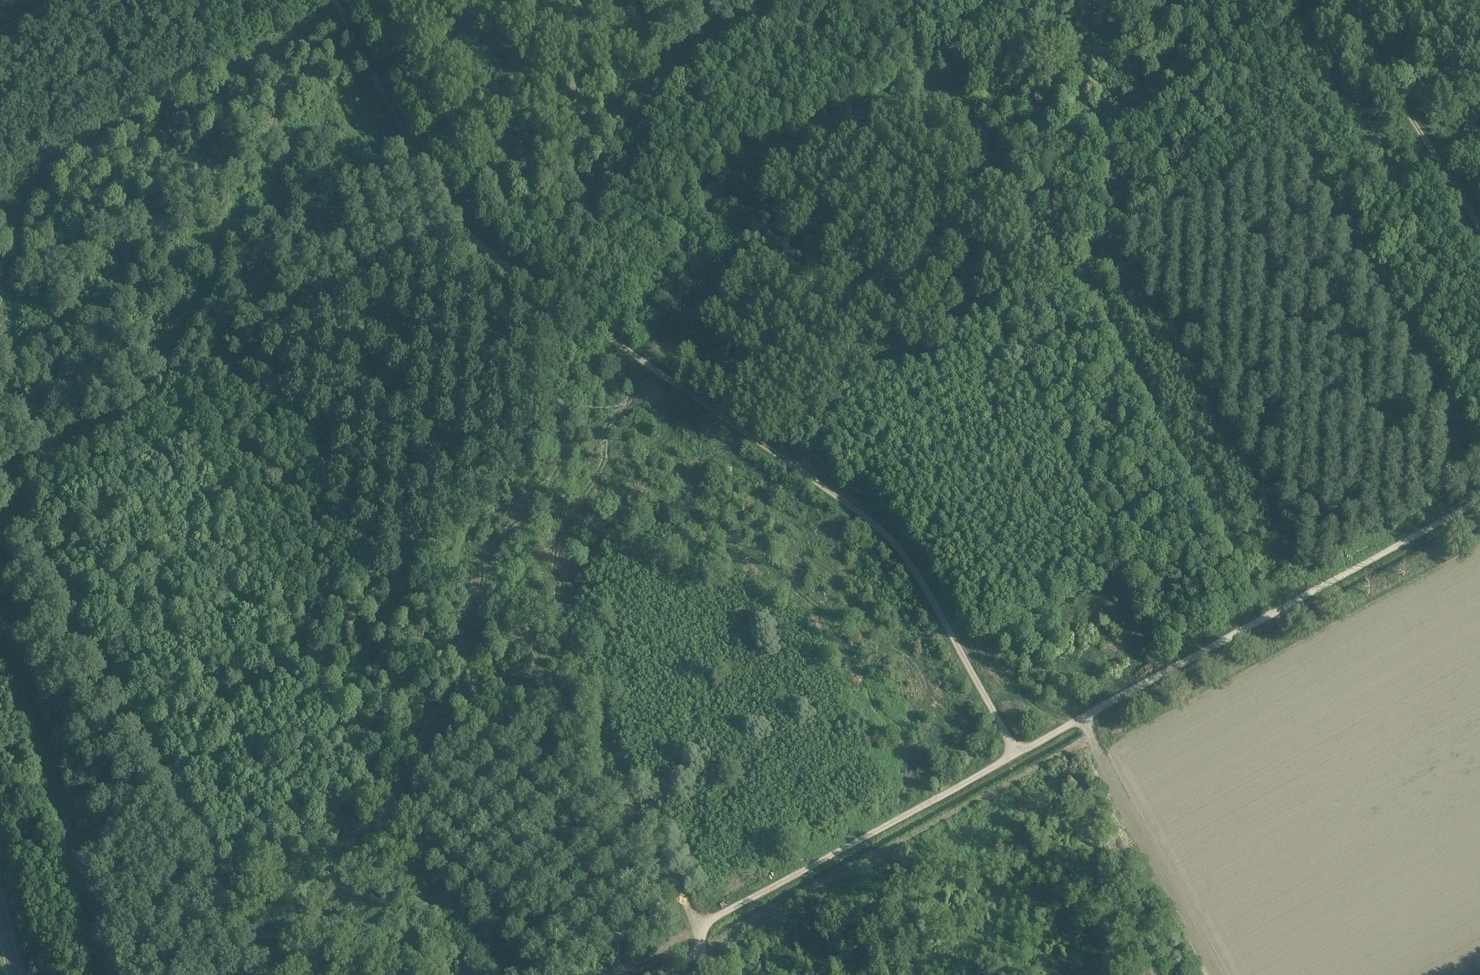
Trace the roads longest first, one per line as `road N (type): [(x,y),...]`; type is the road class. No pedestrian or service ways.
road 1 (track): [(1021,752),(911,560),(883,526),(469,238),(337,0)]
road 2 (track): [(1479,500),(711,921),(702,950),(715,974)]
road 3 (track): [(1479,230),(1363,34),(1362,0)]

